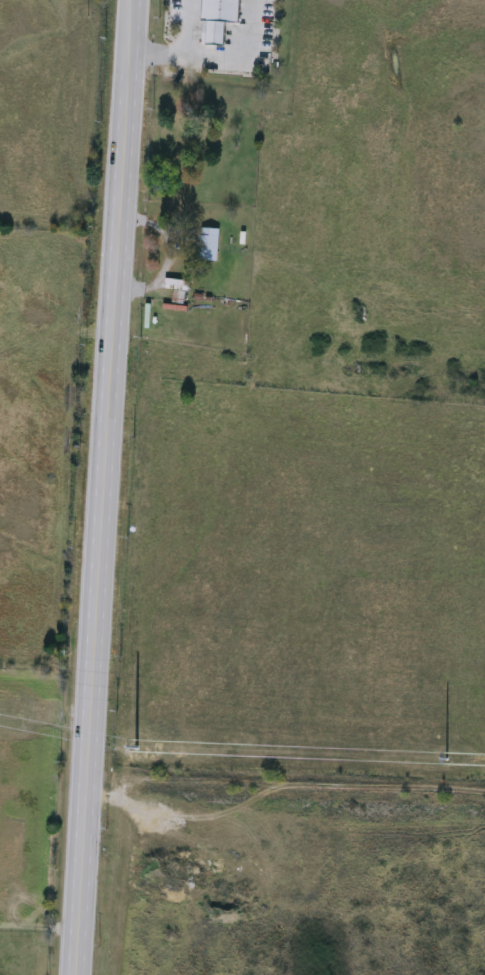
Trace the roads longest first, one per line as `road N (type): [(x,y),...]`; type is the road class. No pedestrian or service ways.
road 1 (tertiary): [(123,0),(62,974)]

